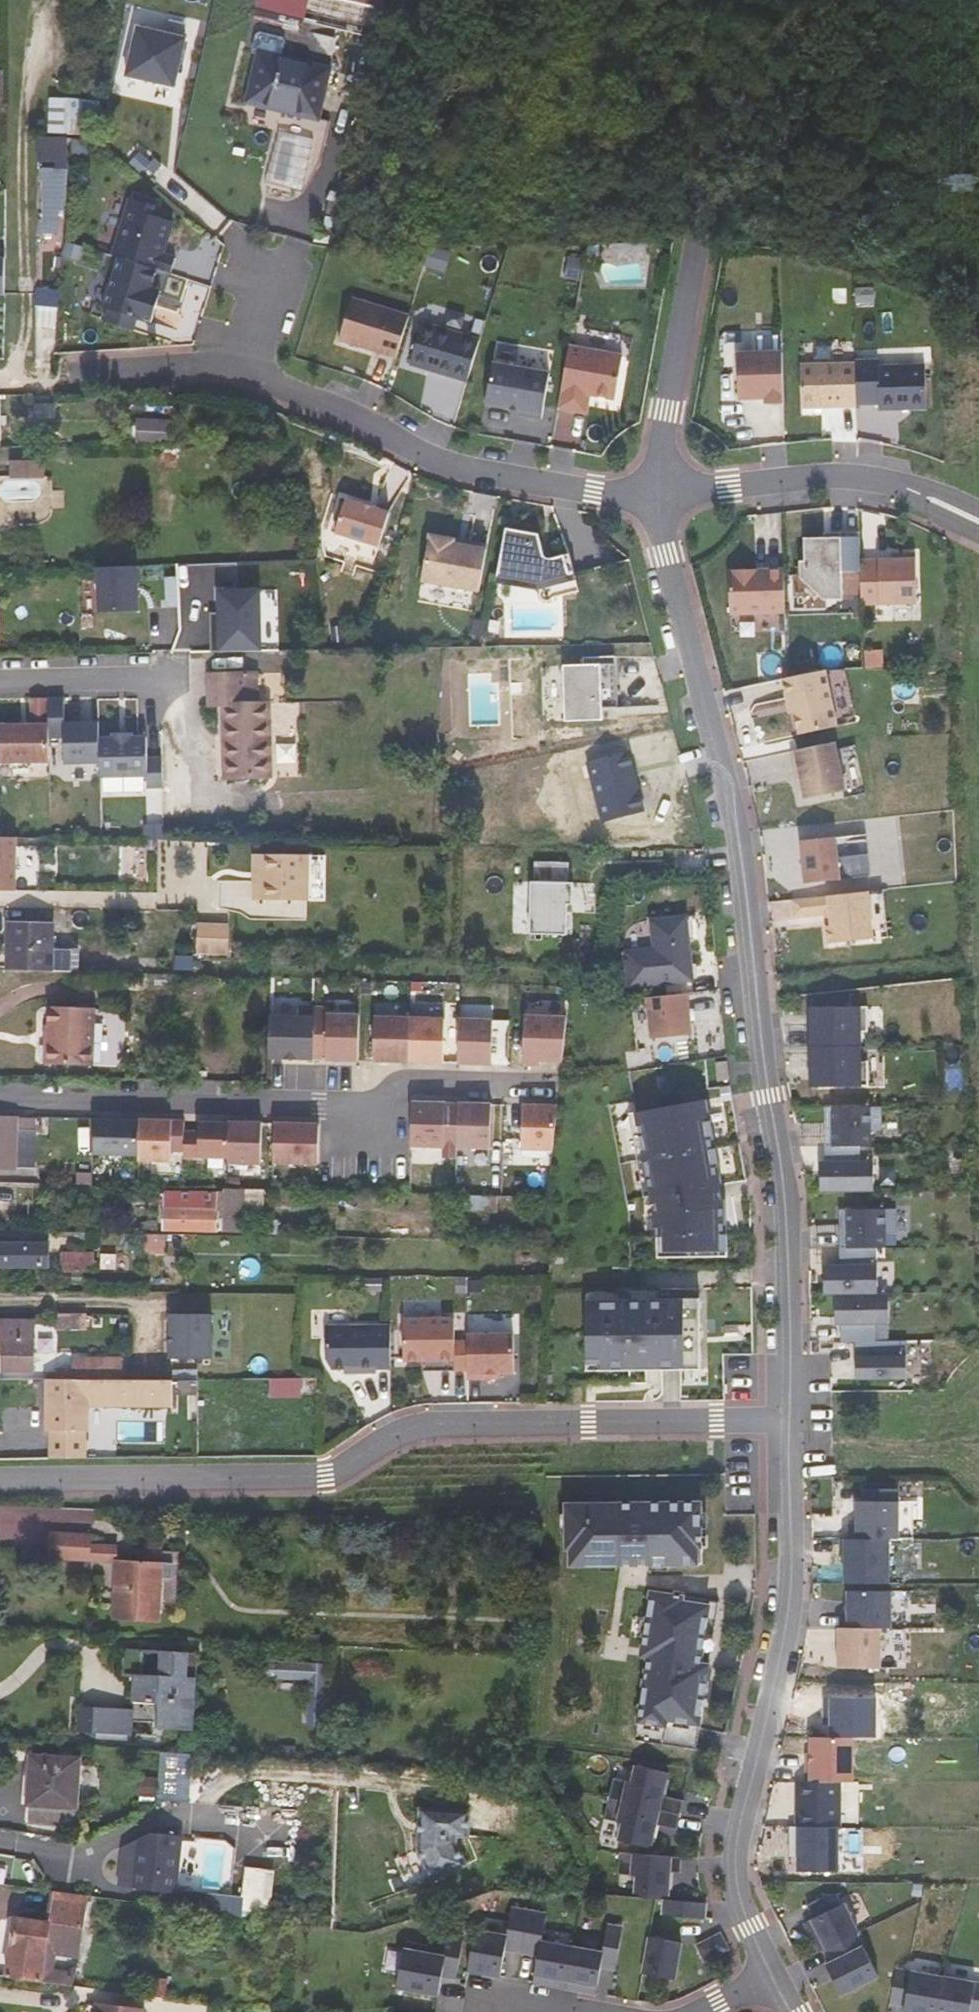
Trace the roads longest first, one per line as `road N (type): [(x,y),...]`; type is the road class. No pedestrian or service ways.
road 1 (residential): [(781,1433),(779,1208),(719,766),(667,573),(658,492)]
road 2 (residential): [(0,1479),(318,1486),(538,1439),(781,1433)]
road 3 (residential): [(0,1095),(326,1102),(410,1083),(562,1086)]
road 4 (residential): [(739,0),(658,492)]
road 5 (residential): [(782,1506),(783,1619),(728,1872),(731,1901),(773,1974)]
road 6 (residential): [(658,492),(493,466),(439,451),(356,405),(240,370)]
road 7 (residential): [(978,524),(907,492),(819,475),(658,492)]
road 8 (track): [(38,26),(22,147),(24,294)]
road 9 (residential): [(69,382),(182,381),(240,370)]
road 10 (residential): [(0,676),(153,674)]

